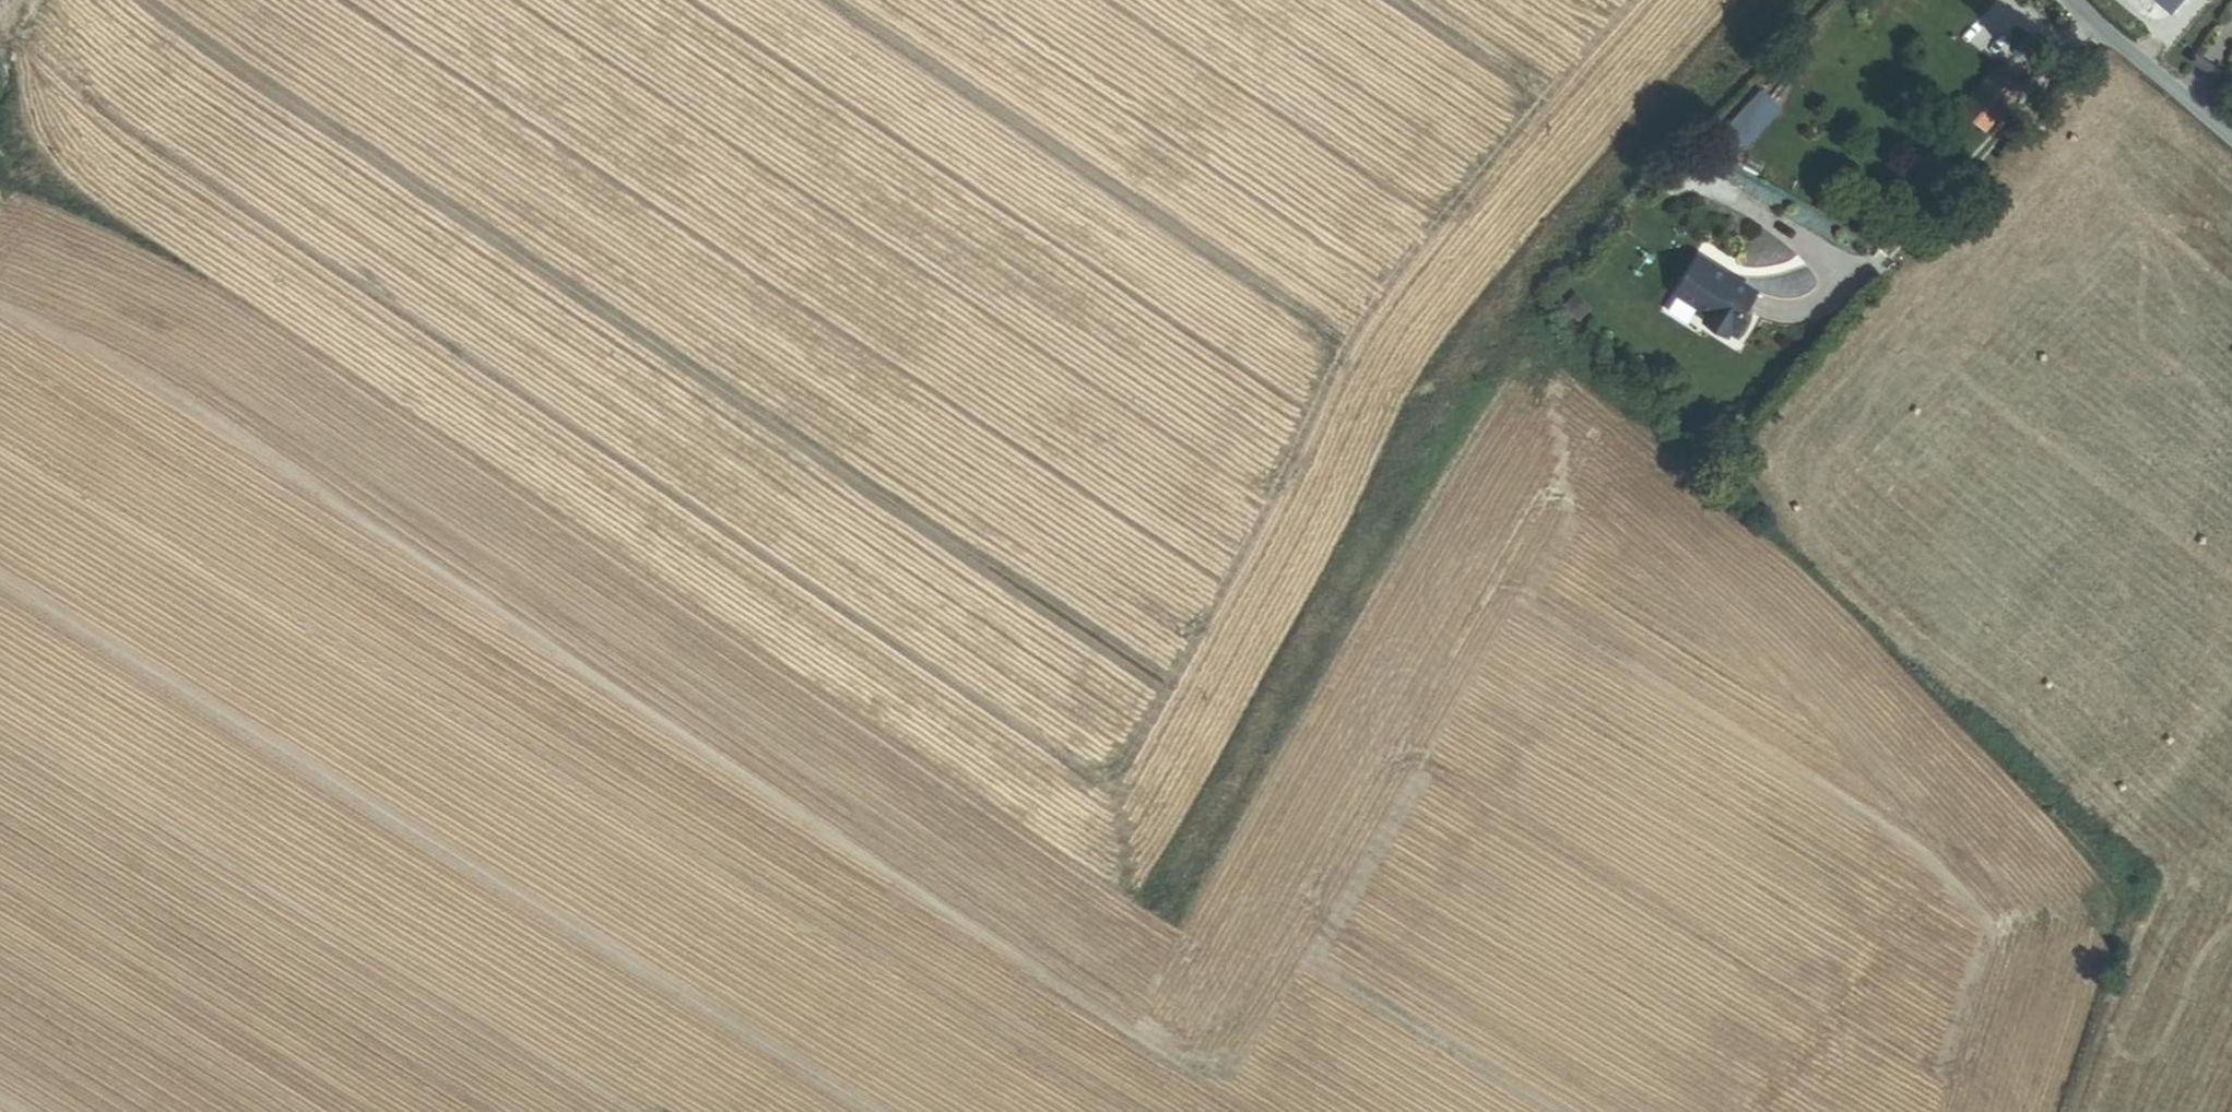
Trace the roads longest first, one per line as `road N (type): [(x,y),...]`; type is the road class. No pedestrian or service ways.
road 1 (residential): [(2231,131),(2077,0)]

